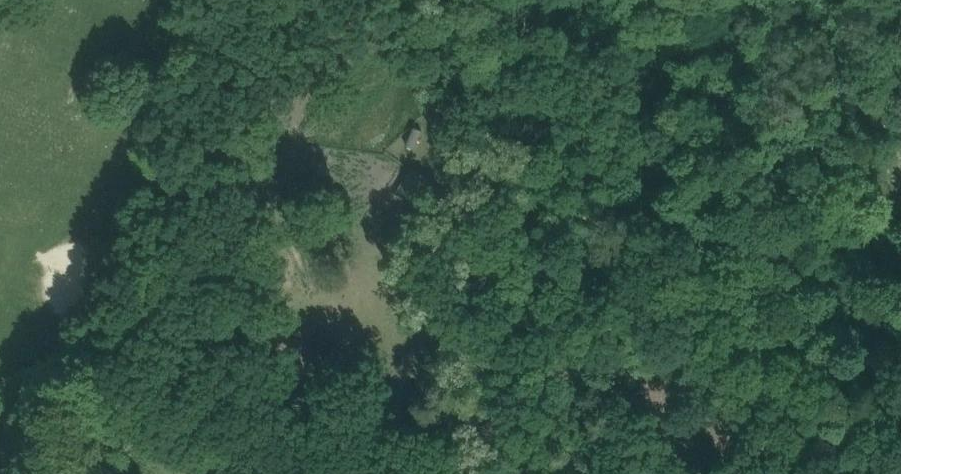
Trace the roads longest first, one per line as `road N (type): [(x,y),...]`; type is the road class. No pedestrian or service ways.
road 1 (track): [(193,0),(149,200),(55,473)]
road 2 (track): [(877,473),(831,441),(724,398),(682,369),(638,352),(570,348),(508,413),(487,473)]
road 3 (track): [(923,370),(890,359),(856,370),(837,406),(831,441)]

